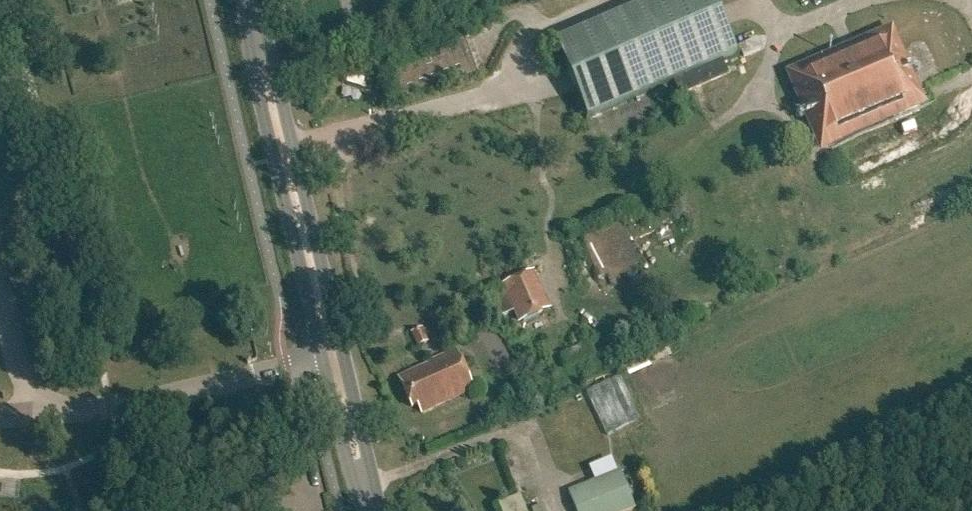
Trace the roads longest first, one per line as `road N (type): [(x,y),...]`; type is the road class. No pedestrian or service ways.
road 1 (tertiary): [(245,0),(274,159),(368,510)]
road 2 (tertiary): [(376,510),(254,0)]

